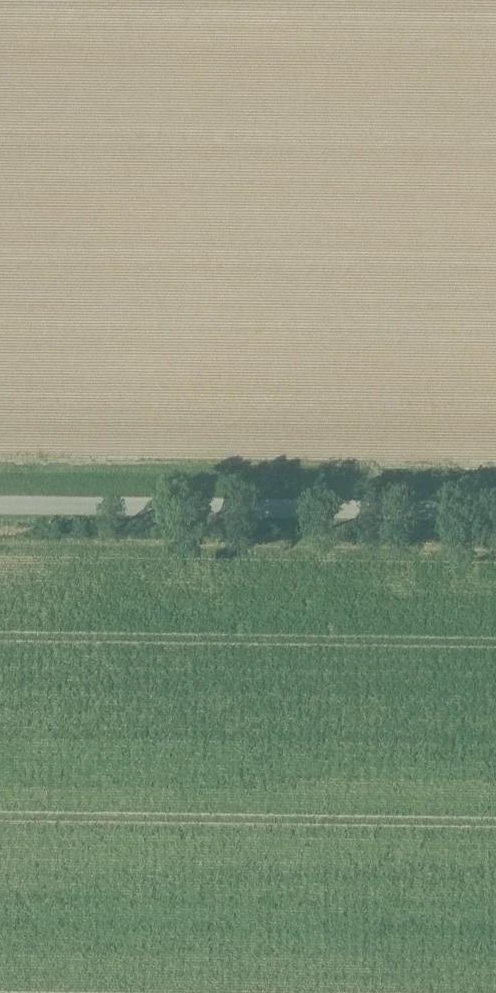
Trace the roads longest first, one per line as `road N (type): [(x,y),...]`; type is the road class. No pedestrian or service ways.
road 1 (unclassified): [(495,510),(0,504)]

